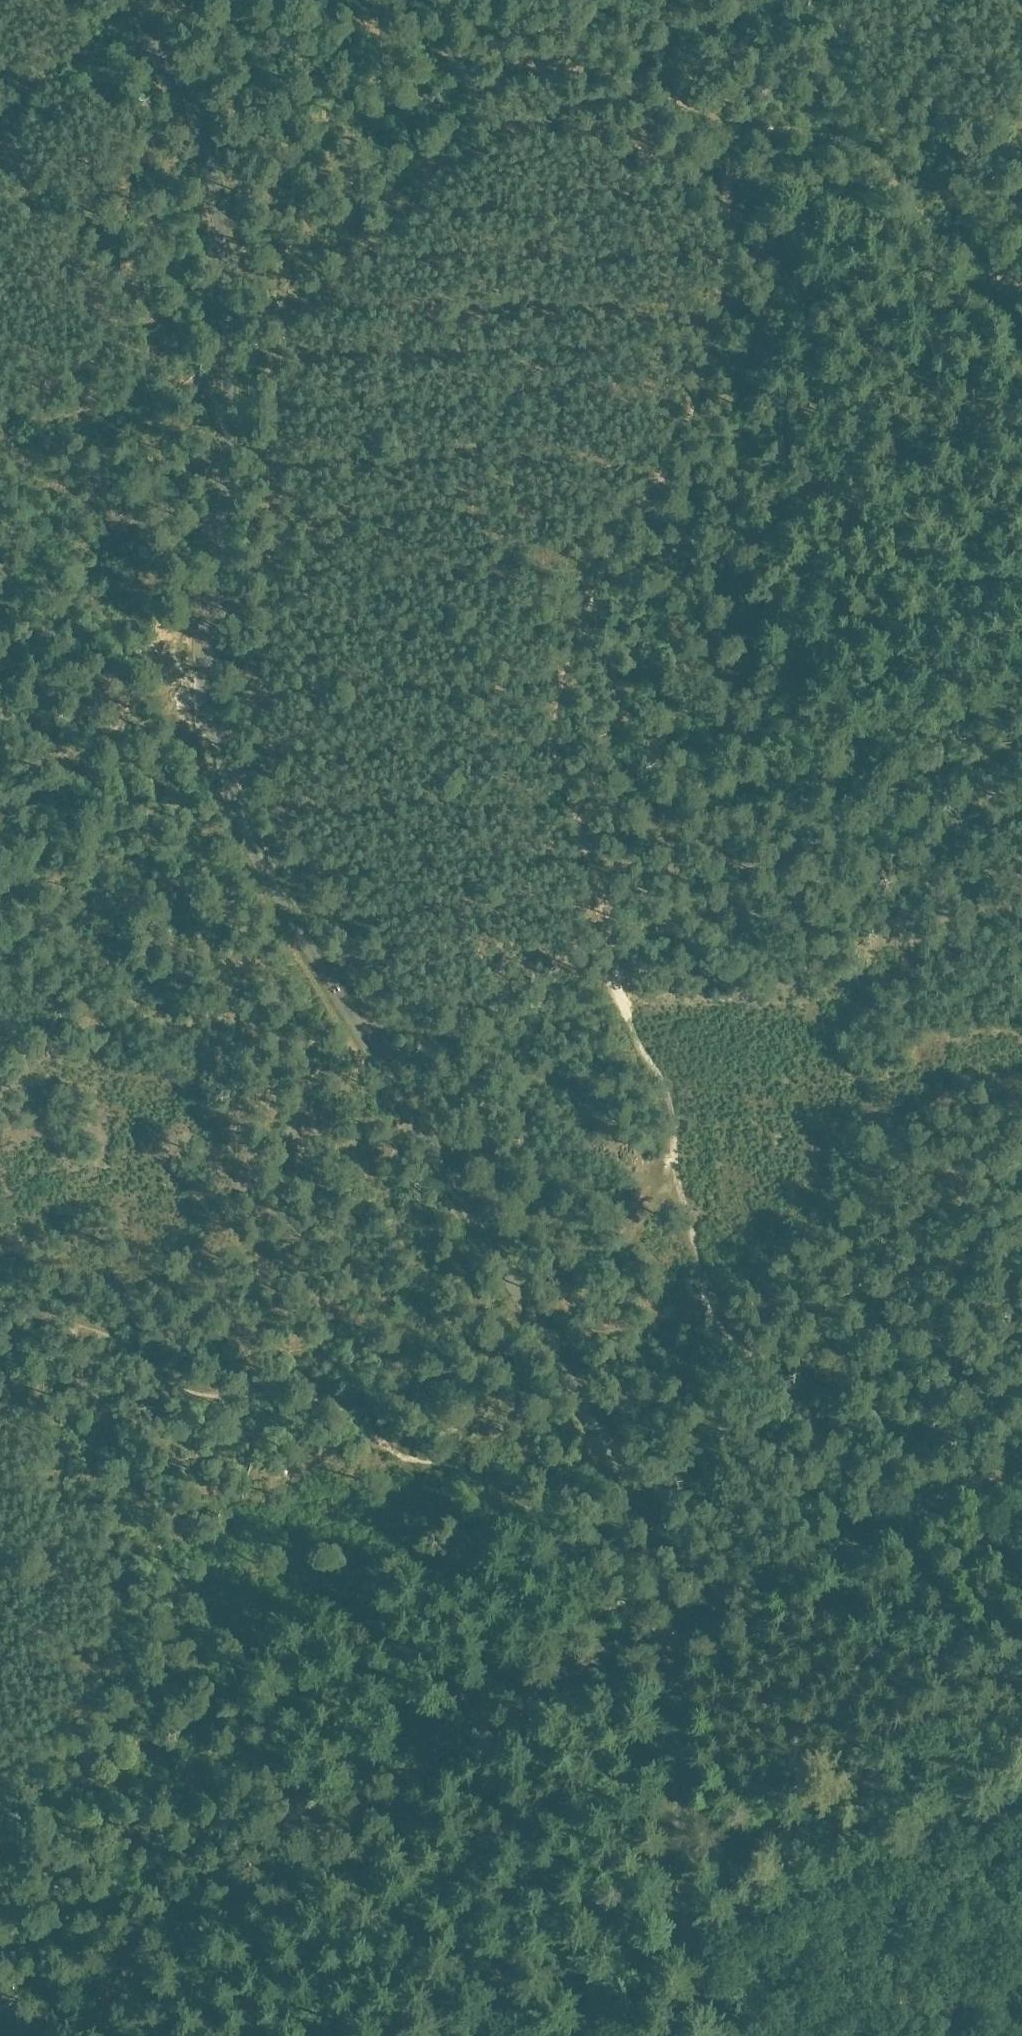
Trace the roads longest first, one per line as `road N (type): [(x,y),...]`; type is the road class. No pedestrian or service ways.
road 1 (unclassified): [(736,2035),(680,1909),(667,1621),(602,1434),(544,1324),(246,847),(214,750),(220,239),(195,136),(129,0)]
road 2 (track): [(51,2035),(656,1581)]
road 3 (track): [(438,2035),(680,1909),(1021,1767)]
road 4 (track): [(667,1621),(892,1519)]
road 5 (track): [(892,1519),(1021,1462)]

